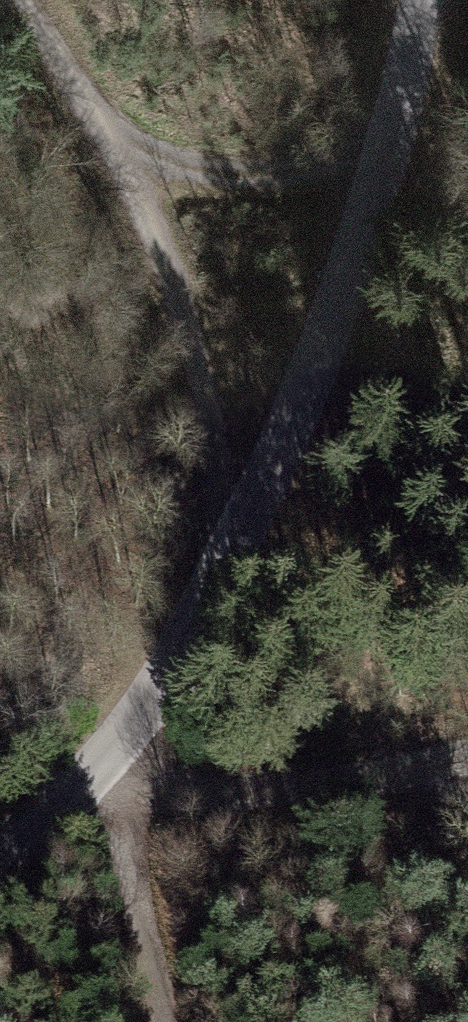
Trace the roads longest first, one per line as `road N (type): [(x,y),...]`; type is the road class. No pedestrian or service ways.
road 1 (residential): [(0,855),(96,764),(171,660),(239,545),(415,126),(426,0)]
road 2 (track): [(12,0),(162,232),(202,346),(239,545)]
road 3 (track): [(467,765),(259,795),(116,794),(96,764)]
road 4 (track): [(106,151),(152,167),(241,176),(406,149)]
road 5 (track): [(116,794),(162,1021)]

